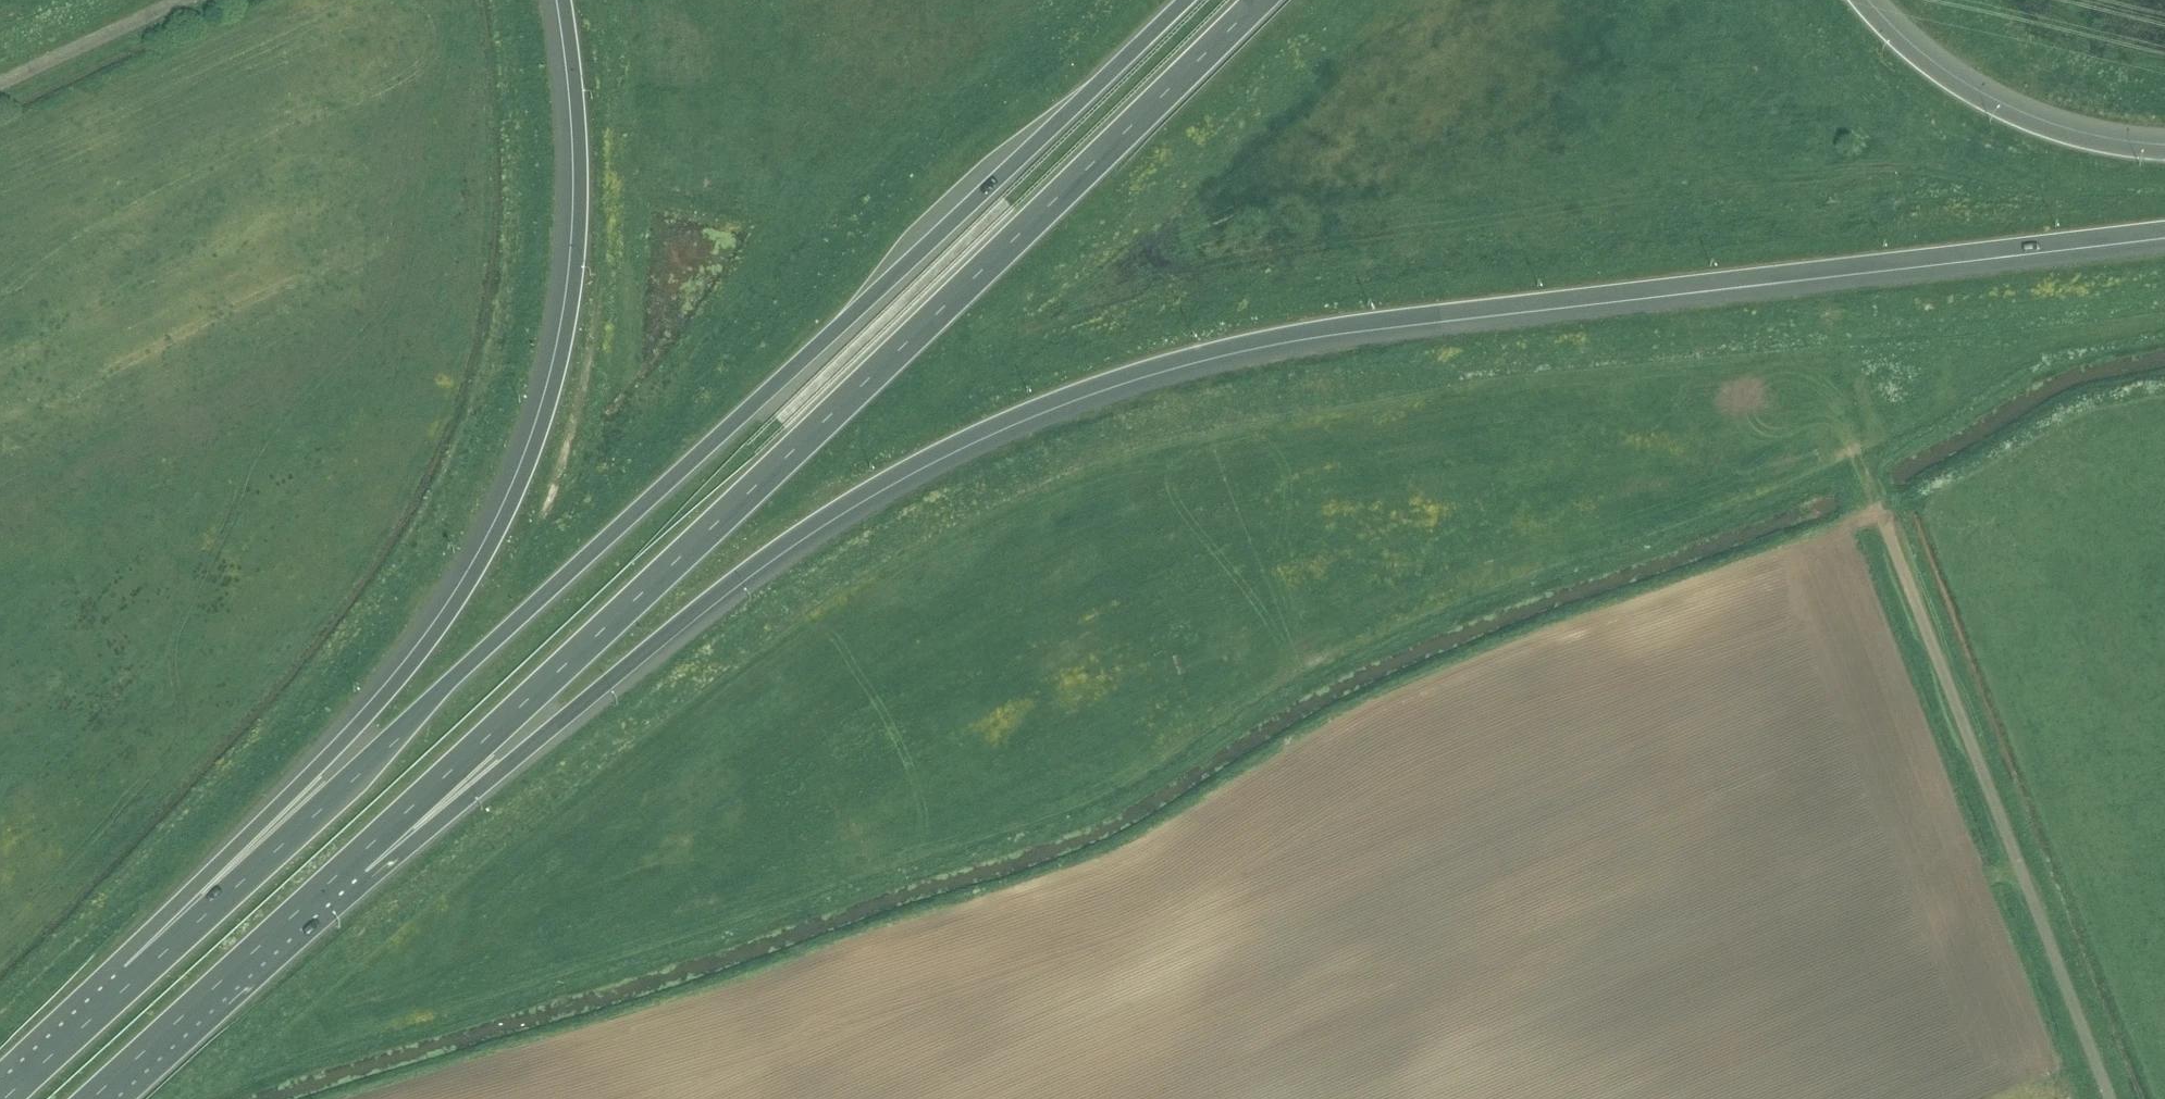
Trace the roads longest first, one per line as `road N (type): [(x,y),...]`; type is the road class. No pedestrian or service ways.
road 1 (motorway): [(355,861),(505,768),(808,530),(899,475),(1071,397),(1298,335),(2164,237)]
road 2 (trunk): [(1187,0),(134,981)]
road 3 (trunk): [(355,861),(795,451),(1260,0)]
road 4 (motorway): [(563,0),(578,126),(578,237),(558,367),(530,459),(467,588),(426,648),(134,981)]
road 5 (unclassified): [(2110,1098),(1877,502)]
road 6 (trunk): [(93,1098),(355,861)]
road 7 (motorway): [(2164,154),(2086,142),(2000,113),(1907,51),(1859,0)]
road 8 (unclassified): [(0,85),(185,0)]
road 9 (trunk): [(134,981),(4,1098)]

